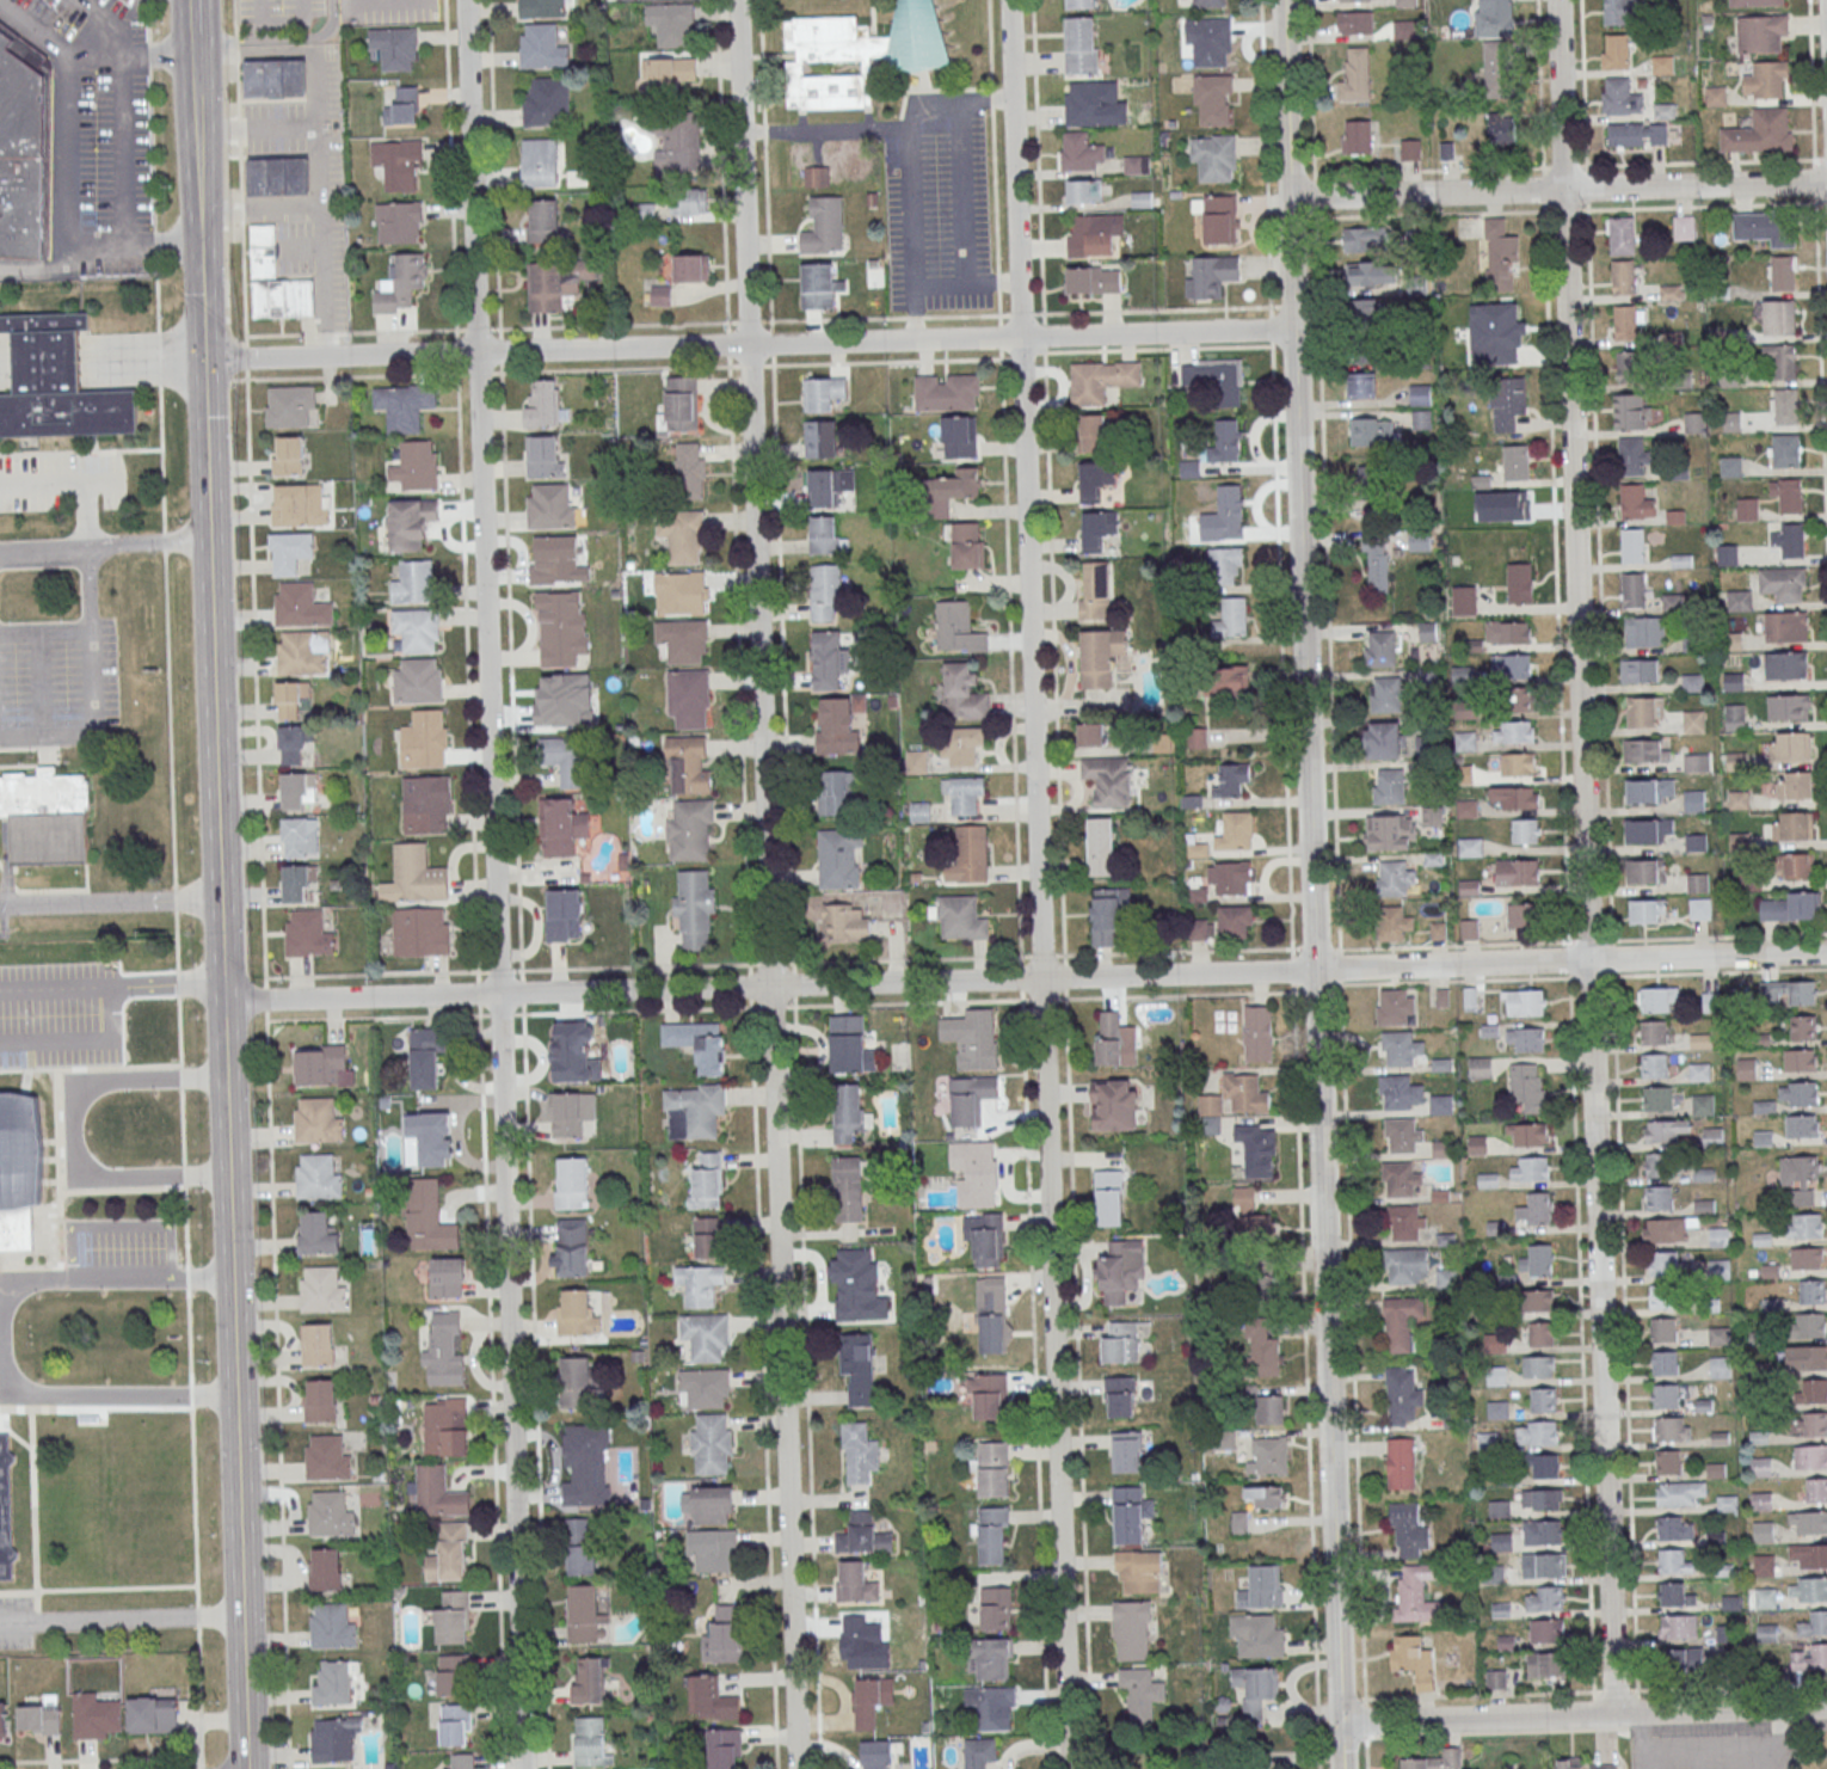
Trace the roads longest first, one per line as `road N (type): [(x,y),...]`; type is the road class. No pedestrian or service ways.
road 1 (tertiary): [(1342,1768),(1282,0)]
road 2 (residential): [(1068,1768),(1009,0)]
road 3 (residential): [(523,1768),(466,0)]
road 4 (residential): [(796,1768),(739,0)]
road 5 (residential): [(1613,1713),(1556,0)]
road 6 (residential): [(1293,328),(203,360)]
road 7 (secondary): [(217,899),(197,102)]
road 8 (residential): [(1826,952),(1041,979)]
road 9 (residential): [(1041,979),(497,994)]
road 10 (residential): [(1826,182),(1290,197)]
road 11 (secondary): [(248,1768),(229,1279)]
road 12 (residential): [(1826,1706),(1340,1721)]
road 13 (residential): [(497,994),(221,1001)]
road 14 (residential): [(0,906),(217,899)]
road 15 (residential): [(208,542),(0,551)]

